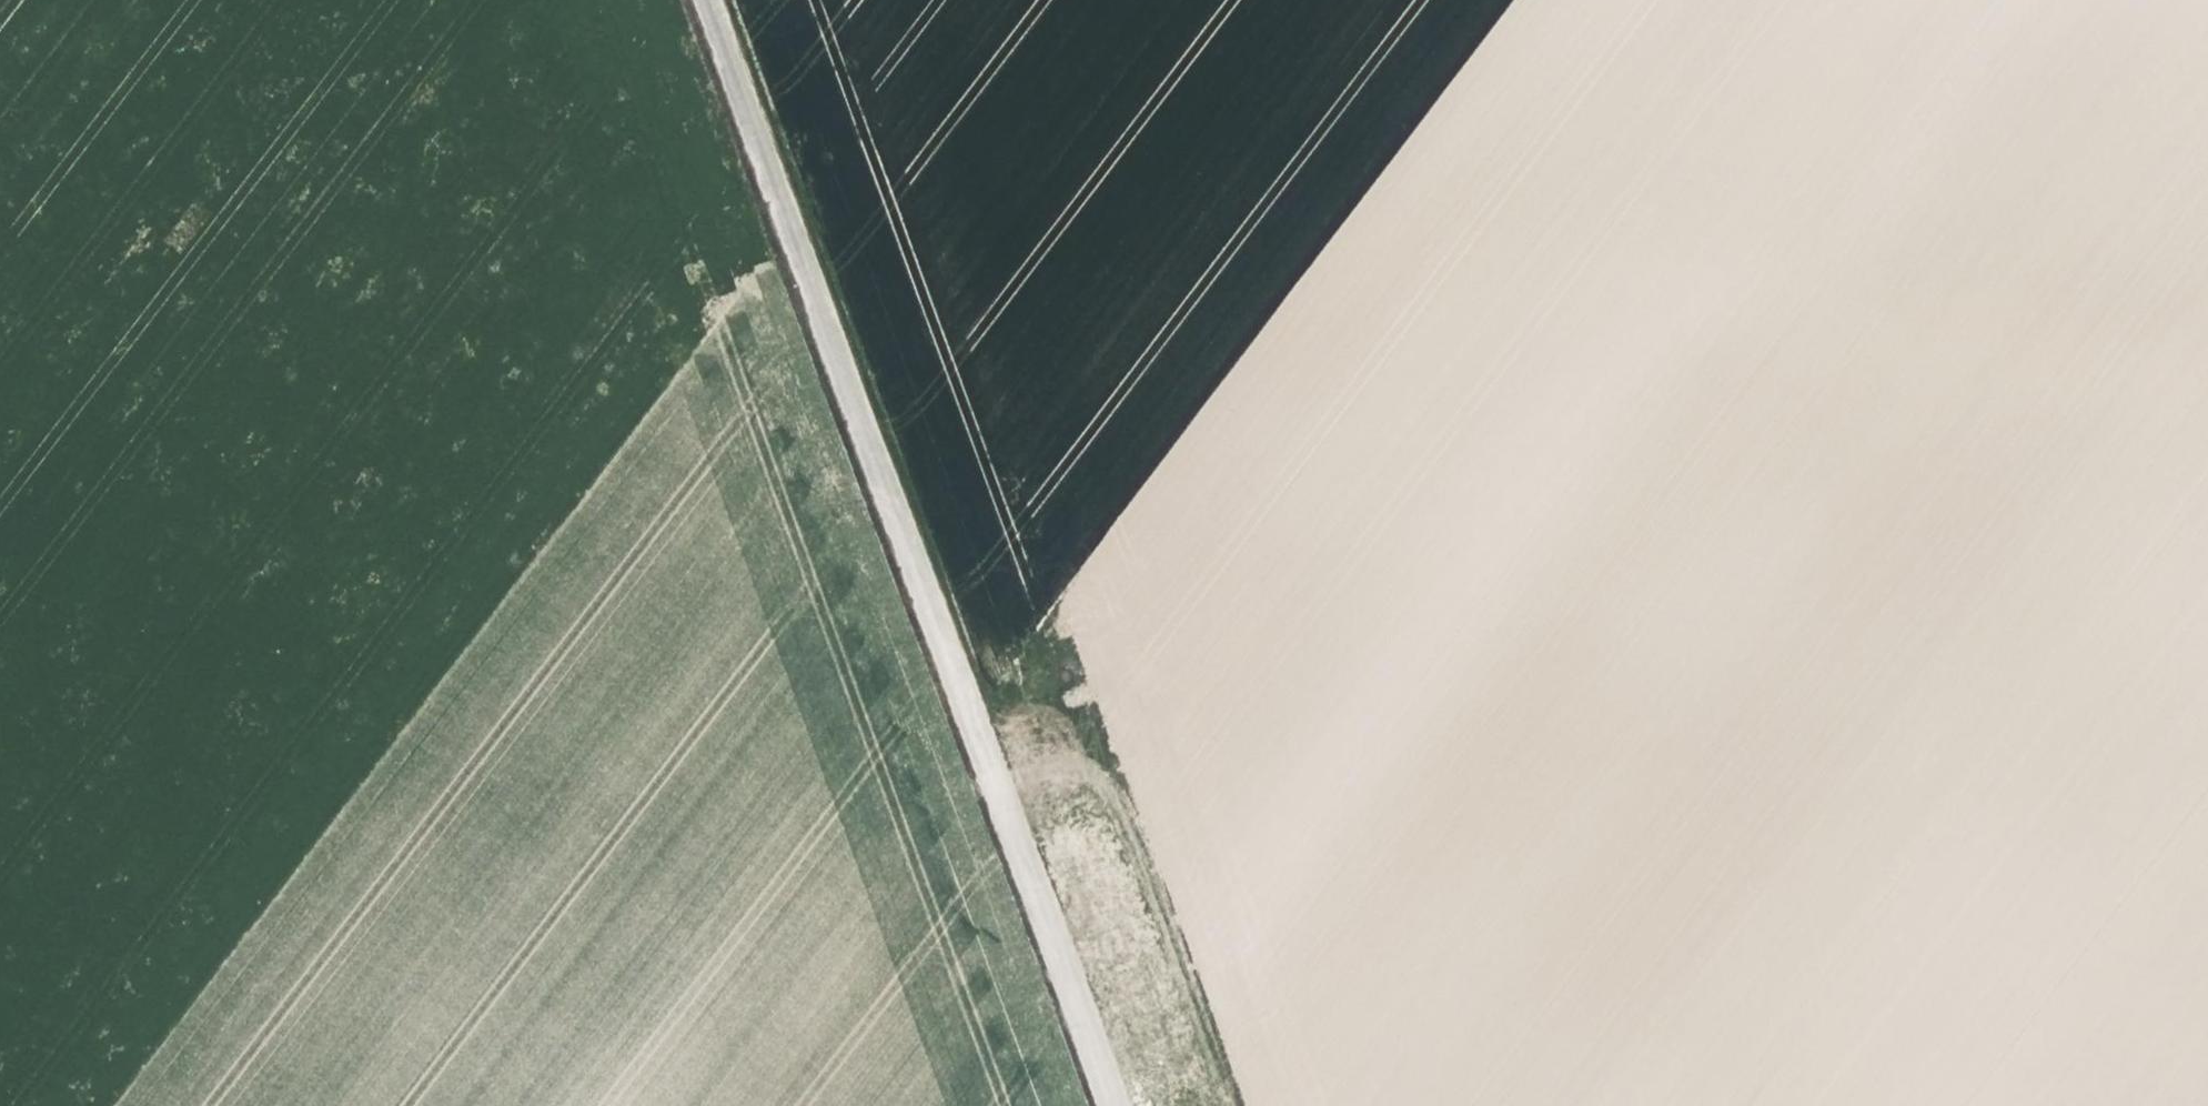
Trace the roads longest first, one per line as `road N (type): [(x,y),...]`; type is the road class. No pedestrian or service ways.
road 1 (unclassified): [(1112,1105),(703,0)]

